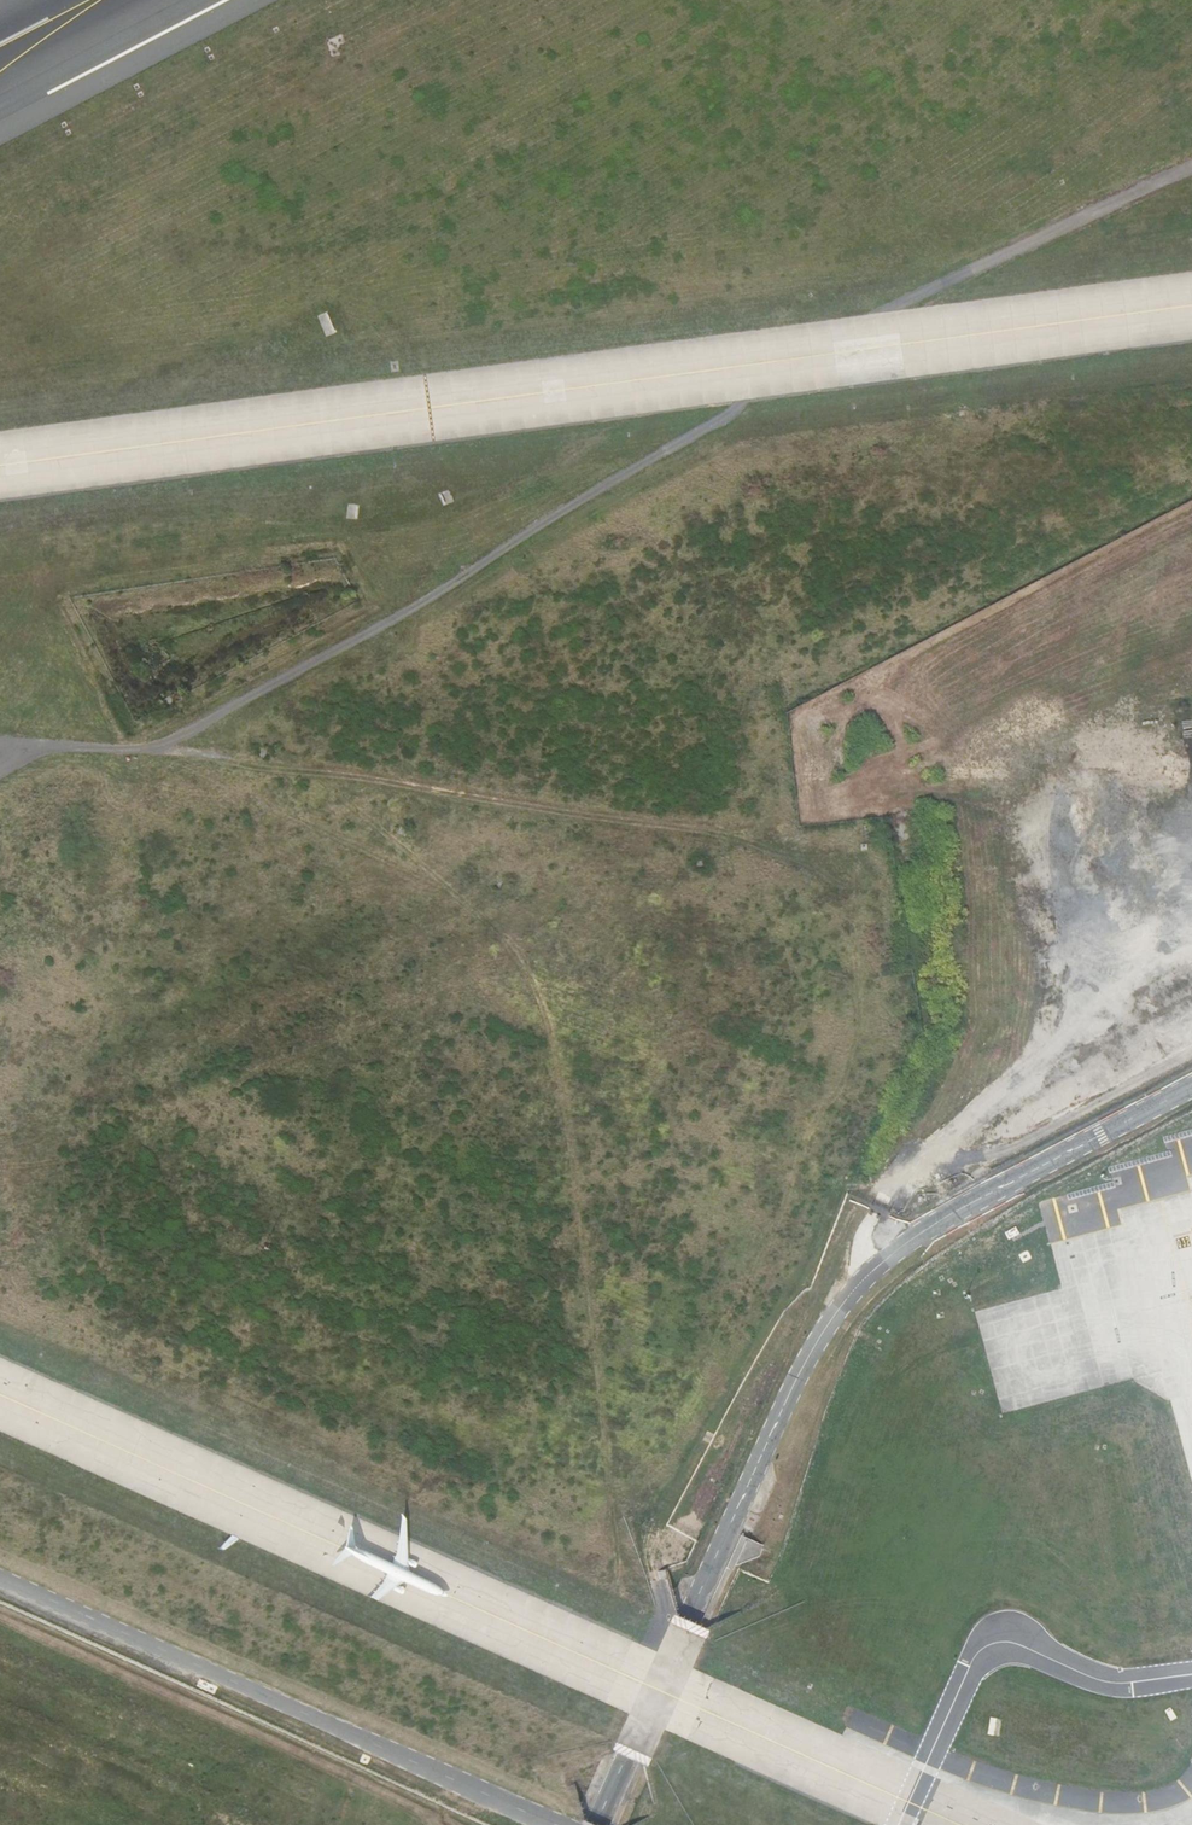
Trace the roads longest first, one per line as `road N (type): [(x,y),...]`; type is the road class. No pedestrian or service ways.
road 1 (track): [(0,742),(154,748),(416,607),(604,486),(835,354),(877,316),(1191,166)]
road 2 (unclassified): [(687,1621),(812,1347),(863,1277),(962,1207),(1191,1086)]
road 3 (unclassified): [(687,1621),(599,1824)]

